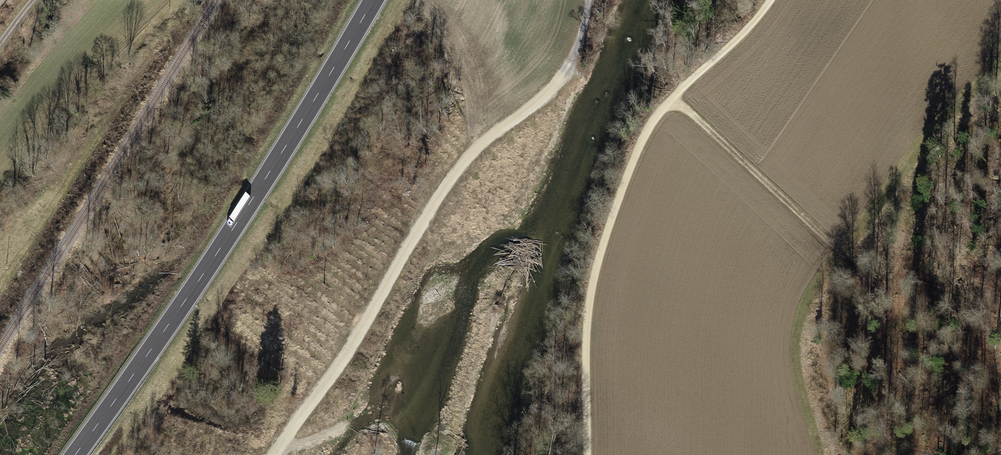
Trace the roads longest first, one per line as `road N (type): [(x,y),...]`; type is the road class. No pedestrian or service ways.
road 1 (track): [(272,454),(453,167),(565,65),(590,1)]
road 2 (primary): [(378,0),(226,241),(73,454)]
road 3 (track): [(773,0),(673,101),(635,160),(587,314),(589,454)]
road 4 (track): [(673,101),(874,286),(902,392),(934,399),(1000,367)]
road 5 (track): [(1000,236),(983,376)]

